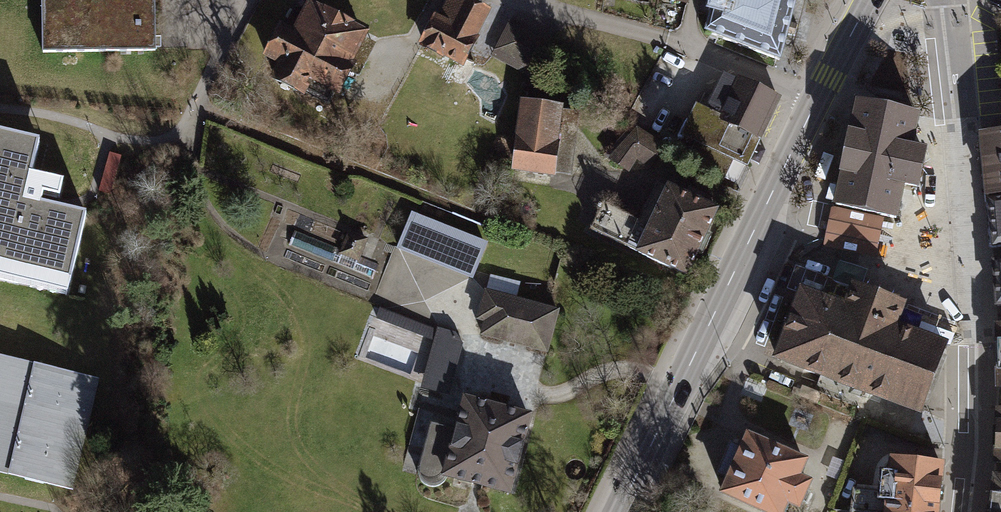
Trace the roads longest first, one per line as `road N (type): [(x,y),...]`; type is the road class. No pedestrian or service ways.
road 1 (primary): [(619,511),(870,0)]
road 2 (residential): [(942,0),(960,116),(976,345),(969,511)]

